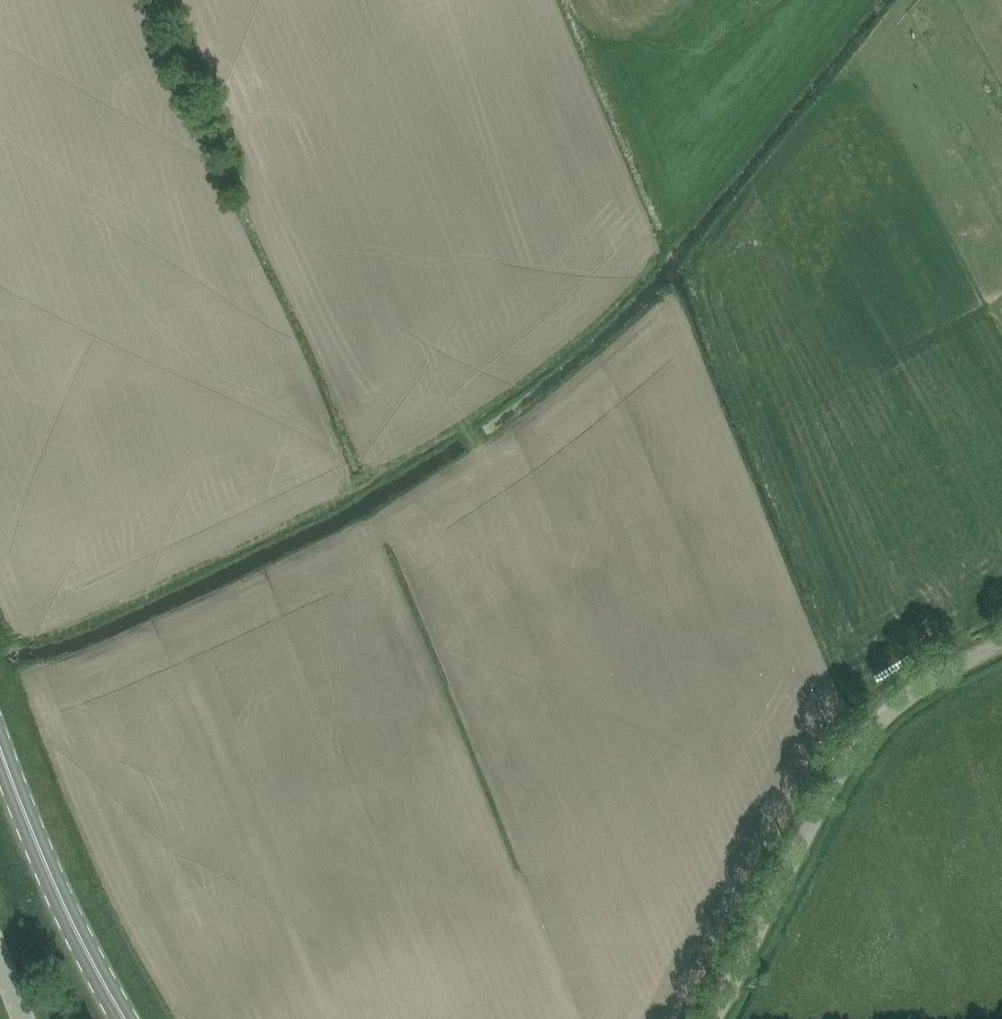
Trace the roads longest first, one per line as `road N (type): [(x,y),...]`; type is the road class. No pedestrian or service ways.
road 1 (unclassified): [(714,1018),(853,751),(912,694),(1001,643)]
road 2 (primary): [(124,1018),(61,900),(0,749)]

